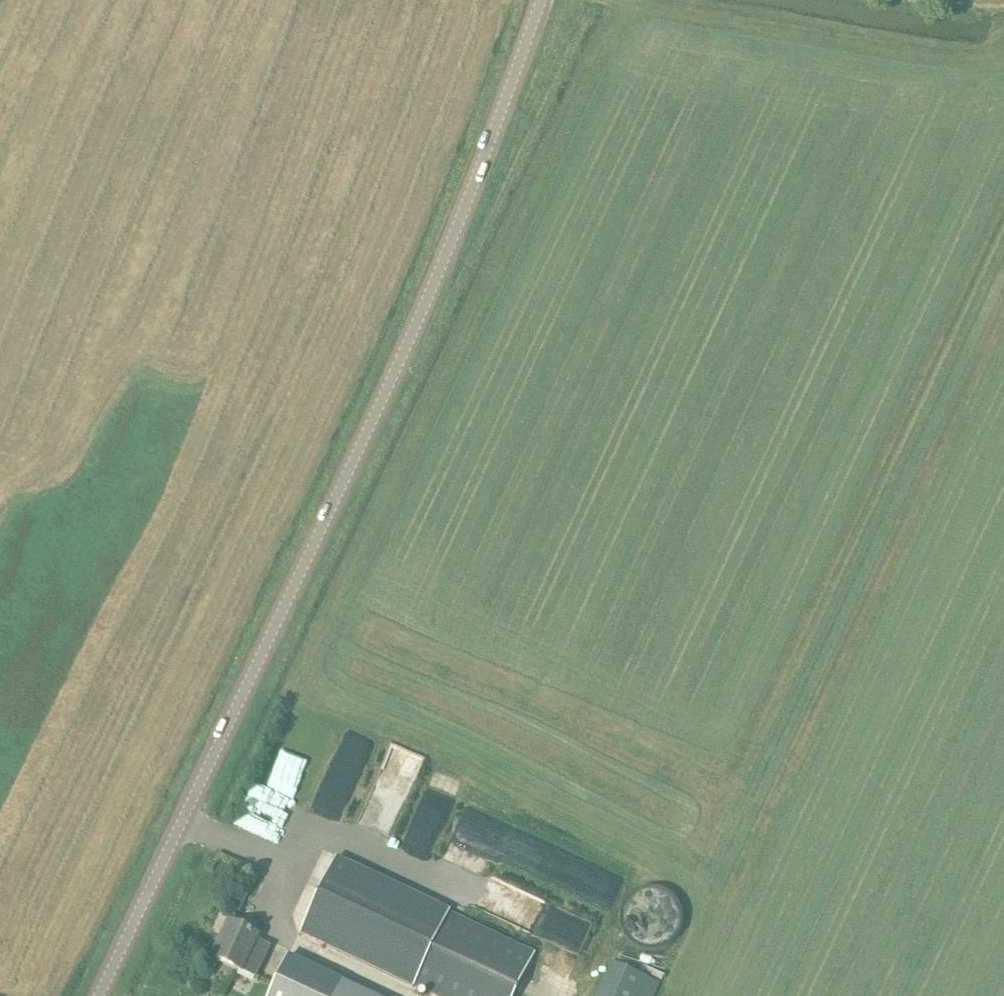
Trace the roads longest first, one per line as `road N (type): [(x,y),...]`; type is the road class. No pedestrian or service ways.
road 1 (tertiary): [(99,995),(422,312),(545,0)]

